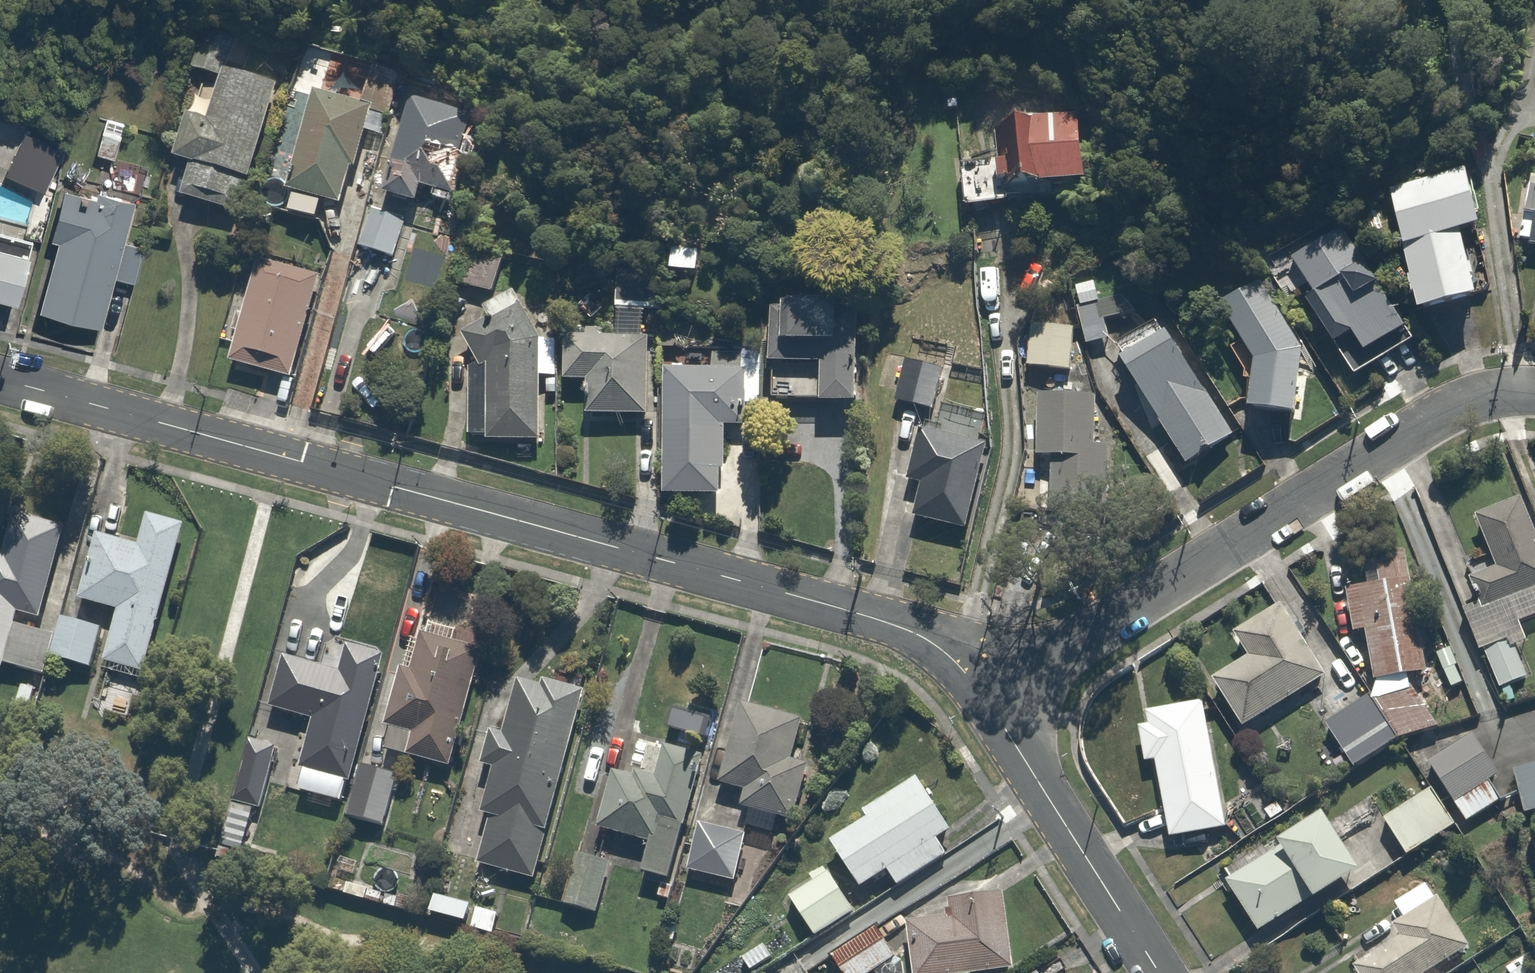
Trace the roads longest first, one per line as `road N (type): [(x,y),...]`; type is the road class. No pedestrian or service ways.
road 1 (residential): [(0,378),(898,625),(935,643),(986,696)]
road 2 (residential): [(986,696),(1467,410),(1534,392)]
road 3 (residential): [(986,696),(1161,972)]

